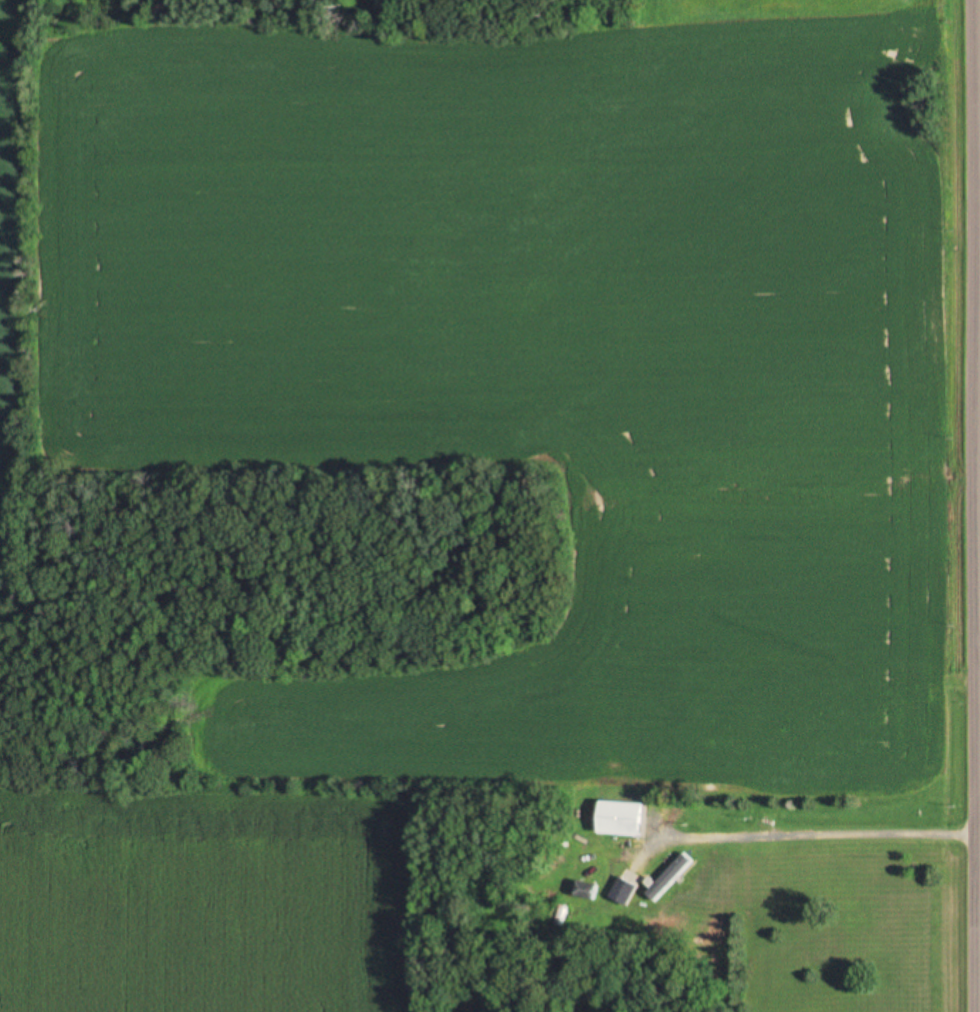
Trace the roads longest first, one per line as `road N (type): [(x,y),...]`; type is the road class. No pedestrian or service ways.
road 1 (secondary): [(970,1011),(964,0)]

